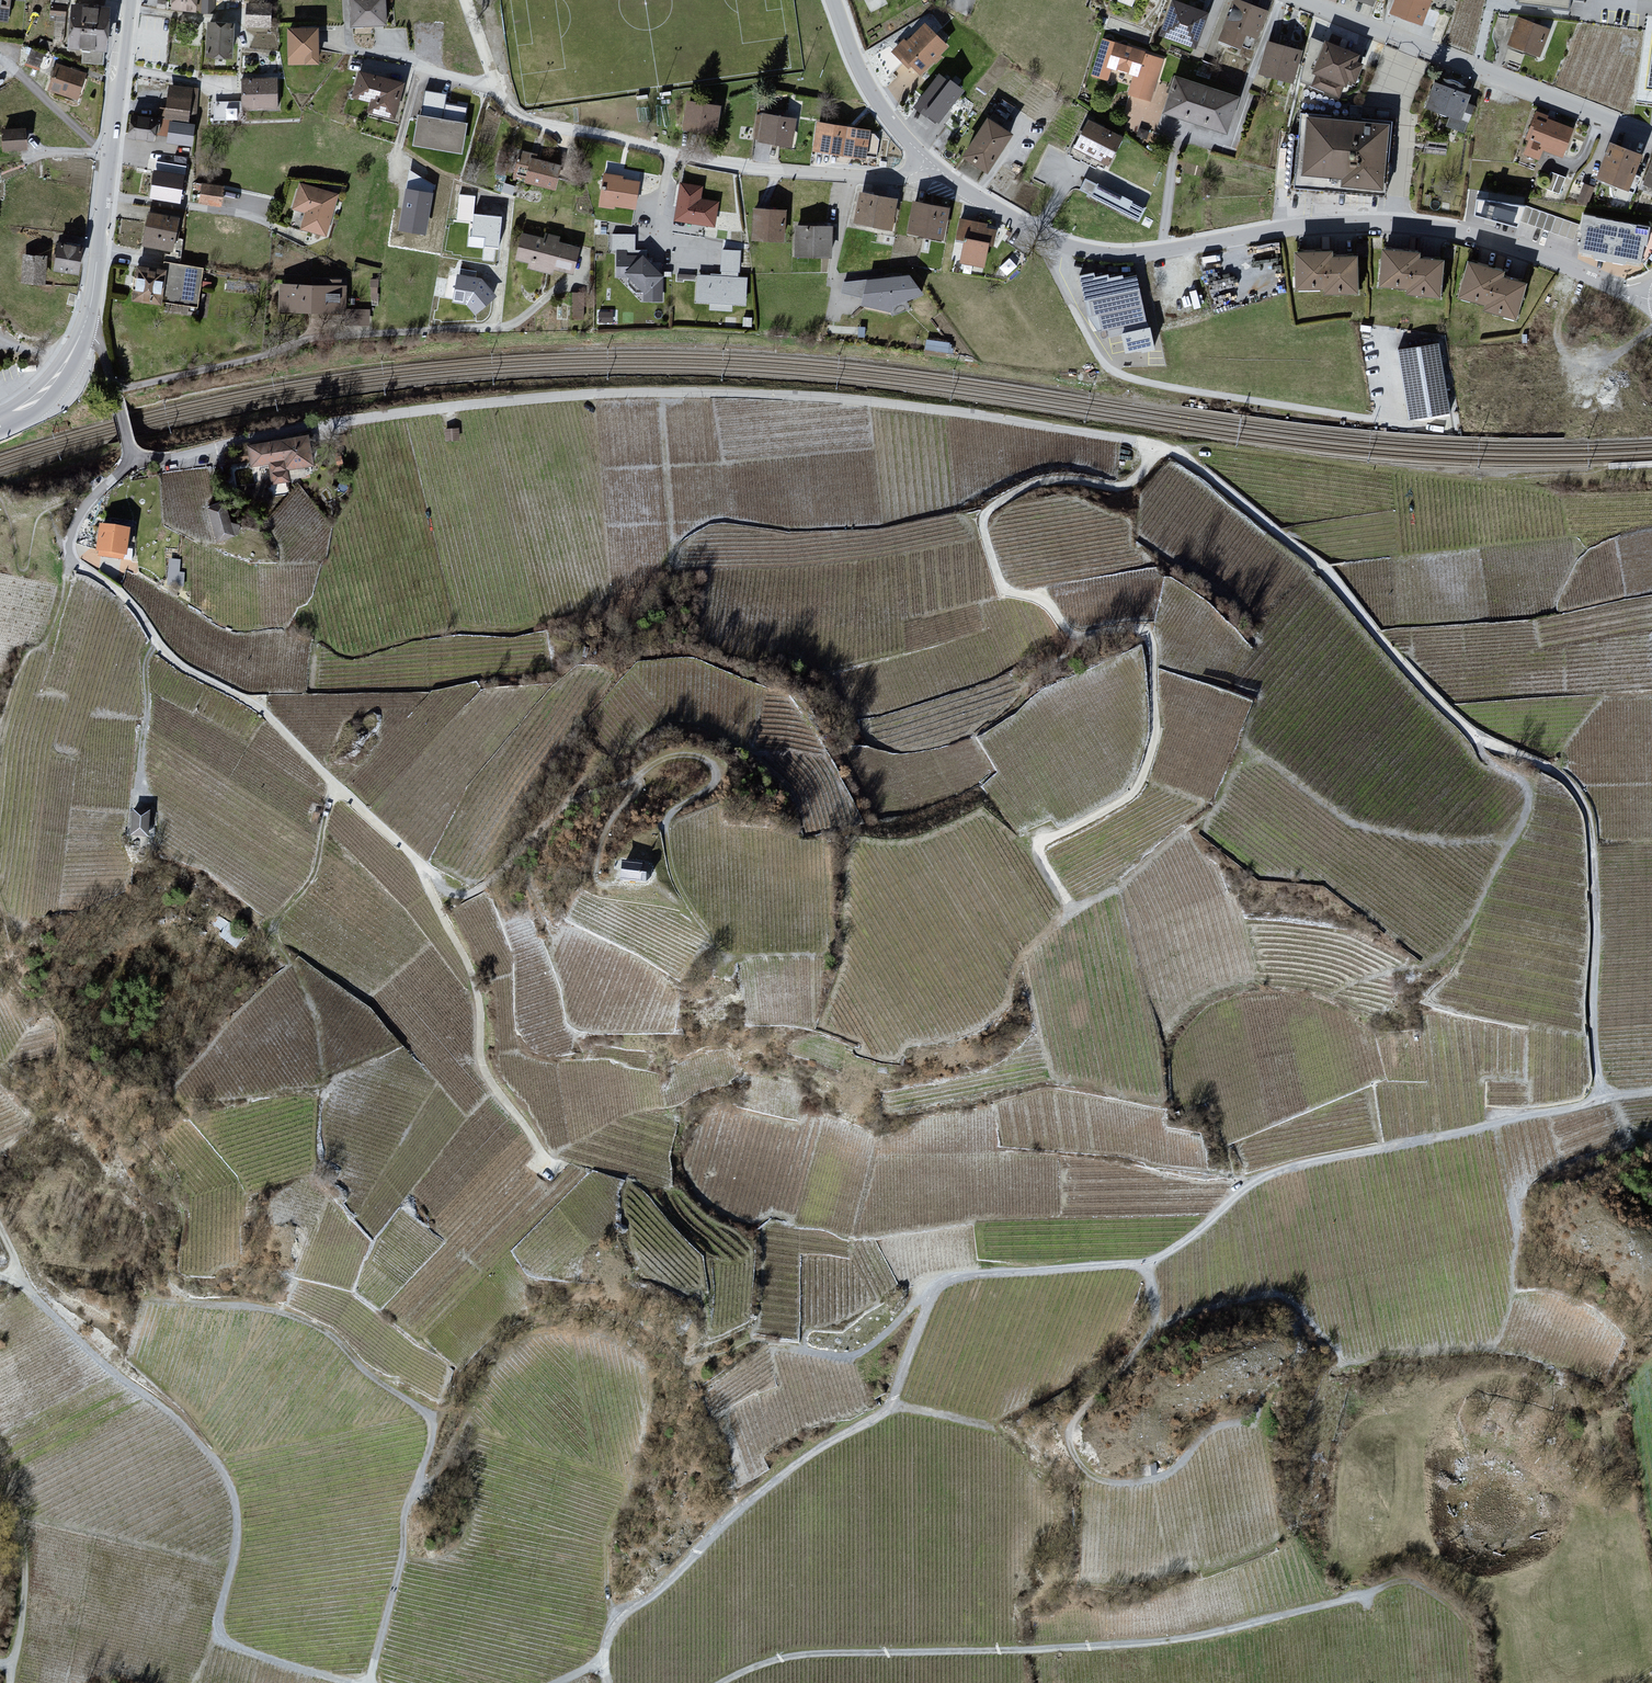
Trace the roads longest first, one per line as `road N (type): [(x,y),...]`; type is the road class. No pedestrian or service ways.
road 1 (primary): [(0,1255),(1651,623)]
road 2 (track): [(334,423),(540,398),(735,393),(954,412),(1180,455),(1311,558),(1464,727),(1549,769),(1581,798),(1593,844),(1594,1023),(1603,1100)]
road 3 (track): [(1651,1093),(1285,1169),(1251,1184),(1189,1238),(1146,1262),(943,1284),(892,1403),(767,1488),(621,1618),(606,1643),(607,1682)]
road 4 (track): [(70,553),(135,607),(179,663),(261,710),(416,863),(470,974),(488,1079),(551,1169)]
road 5 (track): [(1154,445),(1141,474),(1125,485),(1034,484),(984,520),(1003,588),(1045,603),(1074,634),(1139,629),(1153,652),(1156,733),(1136,789),(1039,843),(1072,909)]
road 6 (track): [(722,1682),(807,1654),(1042,1650),(1199,1637),(1402,1581),(1440,1599),(1464,1625)]
road 7 (residential): [(931,164),(1048,245),(1099,255),(1396,223),(1516,245),(1651,302)]
road 8 (track): [(0,1277),(26,1289),(176,1418),(223,1473),(236,1527),(219,1617),(225,1639),(352,1682)]
road 9 (track): [(416,863),(455,895),(469,896),(525,871),(603,791),(680,755),(702,759),(718,773),(716,787),(669,822),(667,839),(676,885),(720,948),(723,969)]
road 10 (track): [(367,1682),(401,1561),(404,1517),(432,1438),(427,1415),(310,1323),(271,1310),(180,1302)]
road 11 (residential): [(931,164),(889,178),(744,167),(524,118),(493,89),(466,0)]
road 12 (track): [(1146,1262),(1155,1309),(1149,1333),(1076,1420),(1074,1448),(1107,1481),(1138,1482),(1169,1473),(1222,1427),(1247,1424)]
road 13 (residential): [(1297,0),(1651,135)]
road 14 (tertiary): [(82,333),(127,0)]
road 15 (track): [(1445,947),(1528,803),(1524,784),(1489,762),(1464,727)]
road 16 (track): [(10,1682),(24,1545),(0,1481)]
road 17 (residential): [(133,463),(334,423)]
road 18 (track): [(935,1291),(849,1356),(757,1341)]
road 19 (residential): [(833,0),(882,113),(931,164)]
road 20 (track): [(157,641),(145,665),(137,799)]
road 21 (residential): [(82,333),(102,348),(133,463)]
road 22 (track): [(616,1623),(607,1586),(623,1500)]
road 23 (tertiary): [(0,423),(49,388),(82,333)]

